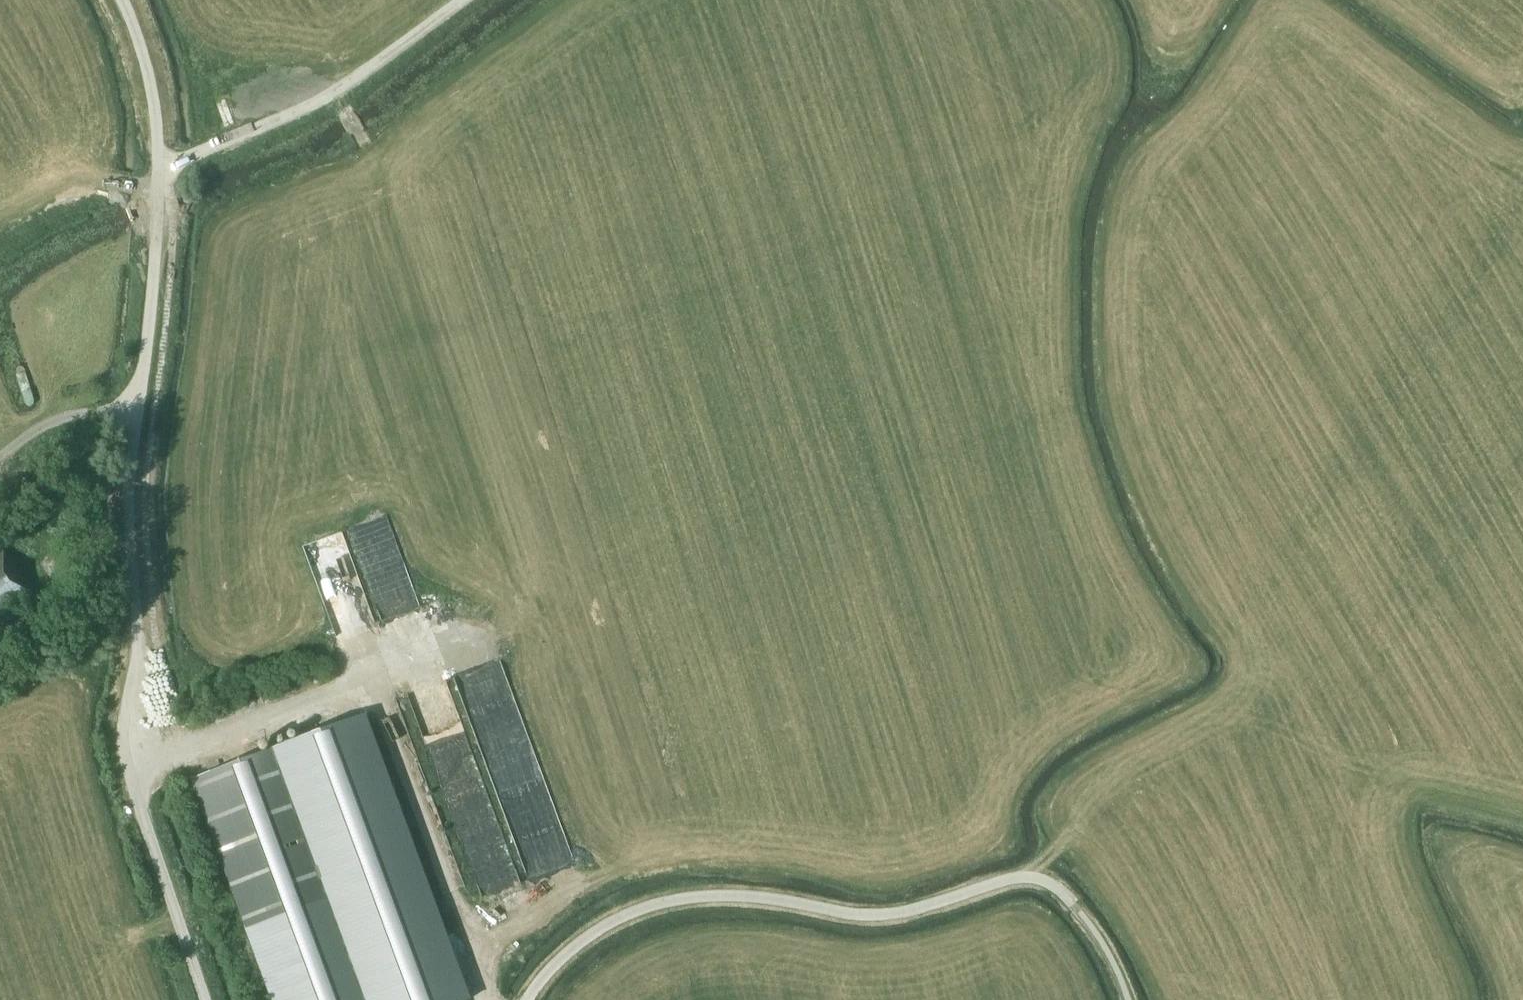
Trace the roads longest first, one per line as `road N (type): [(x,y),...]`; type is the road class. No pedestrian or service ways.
road 1 (unclassified): [(208,999),(140,798),(123,723),(138,644),(126,512),(160,172),(154,75),(123,0)]
road 2 (track): [(465,0),(333,93),(160,172)]

